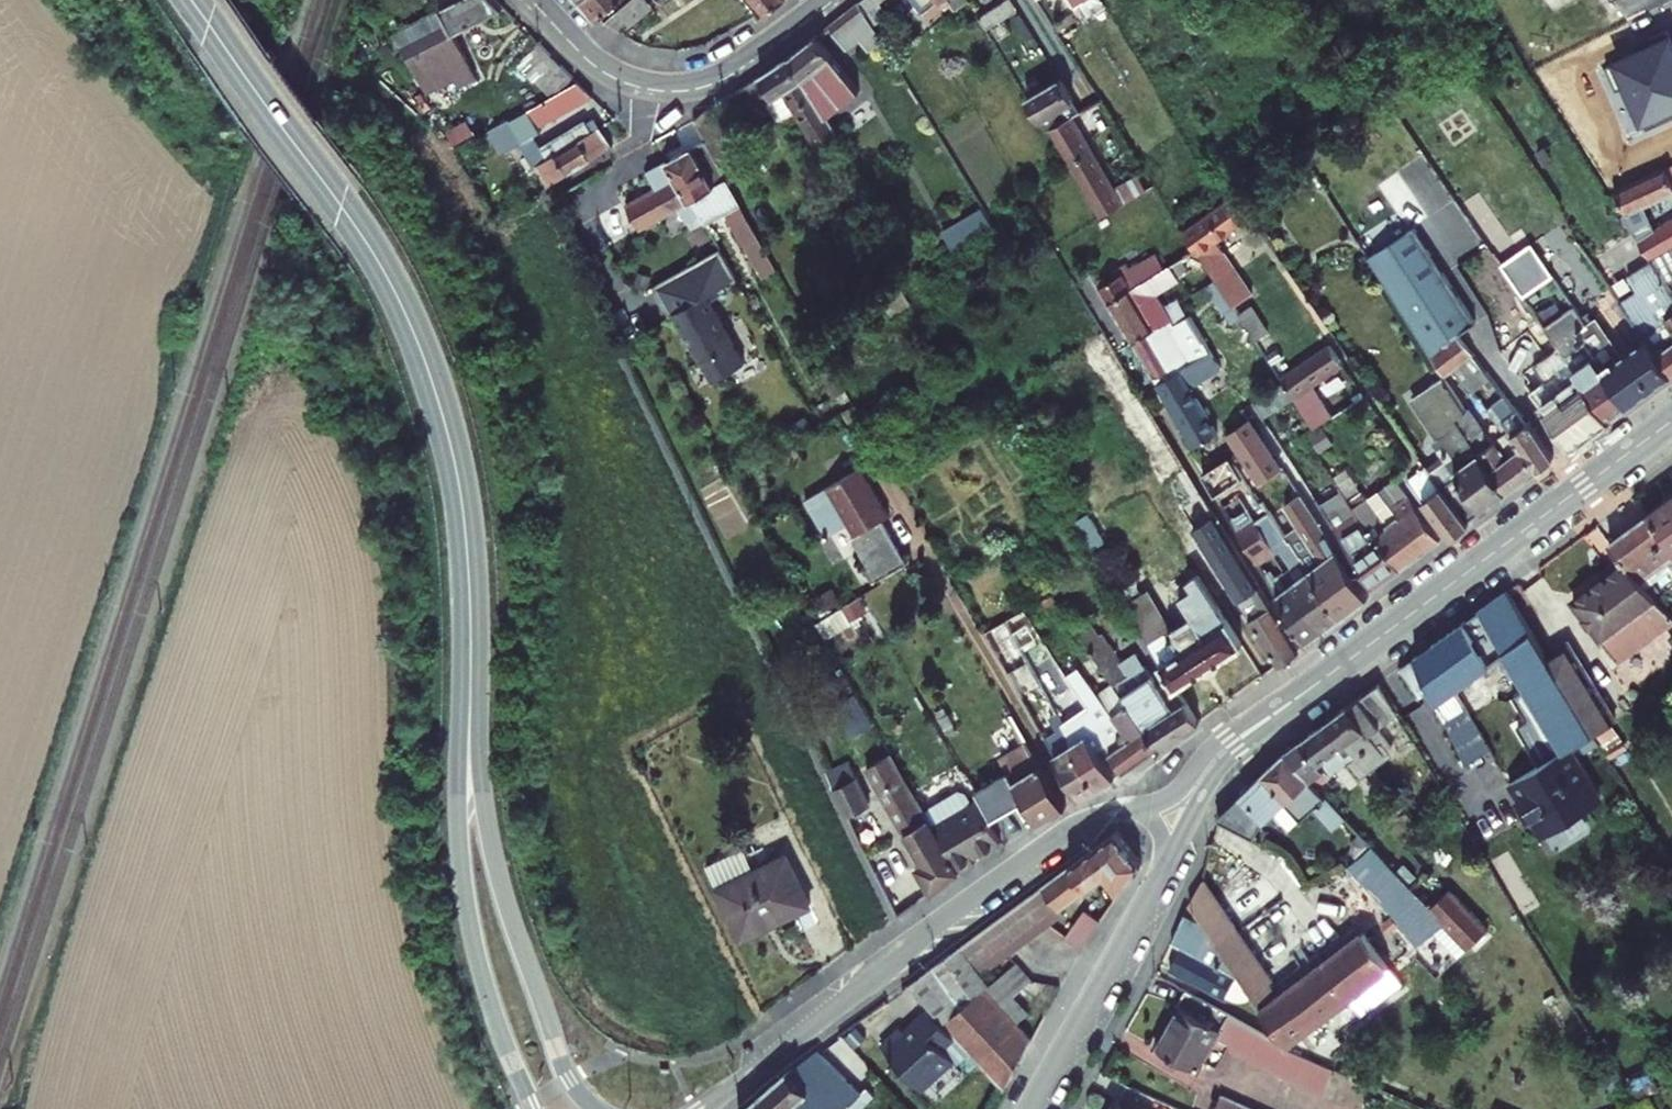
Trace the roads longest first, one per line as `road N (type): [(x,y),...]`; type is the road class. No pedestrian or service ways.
road 1 (tertiary): [(194,0),(326,175),(415,331),(460,474),(472,647)]
road 2 (secondary): [(1233,743),(1671,421)]
road 3 (secondary): [(1129,809),(1085,824),(1010,872),(701,1108)]
road 4 (tertiary): [(593,1108),(563,1065),(502,888),(482,777),(472,647)]
road 5 (tertiary): [(472,647),(463,875),(485,988),(533,1108)]
road 6 (residential): [(828,0),(739,69),(666,89),(609,74),(534,0)]
road 7 (secondary): [(1029,1108),(1154,885)]
road 8 (track): [(1085,824),(967,621)]
road 9 (secondary): [(1154,885),(1233,743)]
road 10 (secondary): [(1233,743),(1175,794),(1129,809)]

